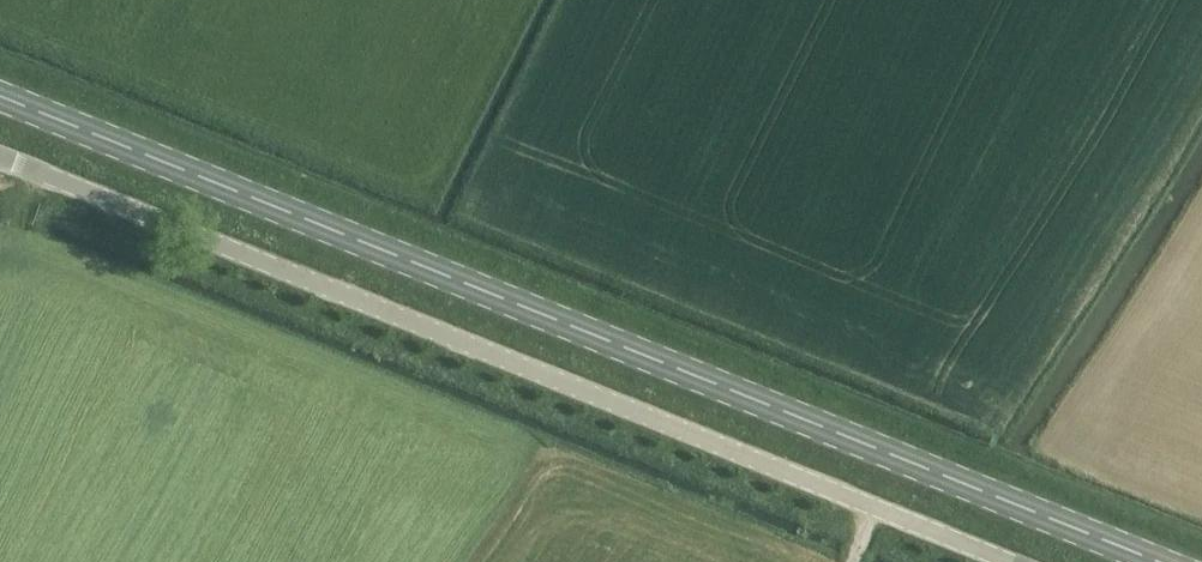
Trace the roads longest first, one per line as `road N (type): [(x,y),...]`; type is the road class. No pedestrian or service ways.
road 1 (secondary): [(1161,561),(0,99)]
road 2 (unclassified): [(1015,561),(0,158)]

